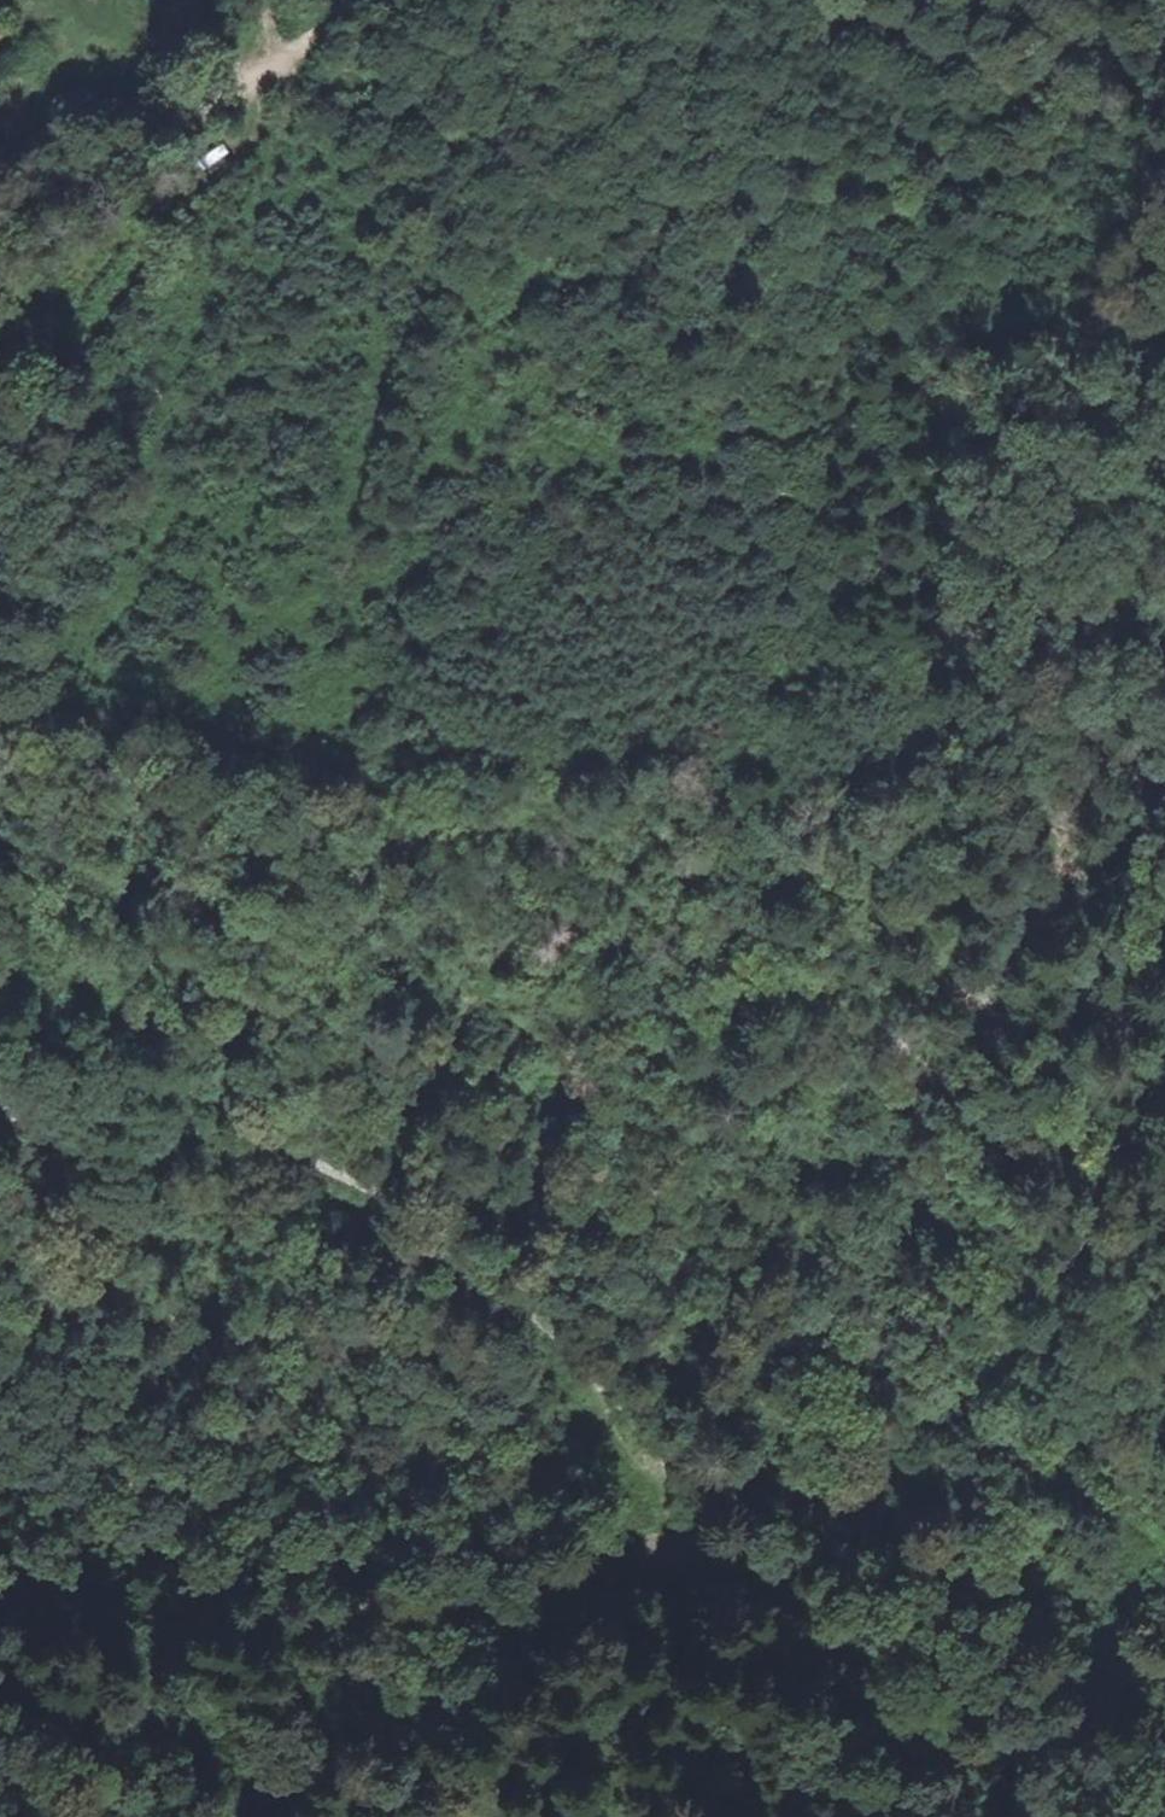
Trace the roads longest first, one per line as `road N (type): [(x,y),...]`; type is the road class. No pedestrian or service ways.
road 1 (track): [(313,1150),(438,1157),(794,1297),(1038,1457),(1164,1521)]
road 2 (track): [(0,235),(113,180),(347,0)]
road 3 (track): [(0,1104),(237,1145),(313,1150)]

